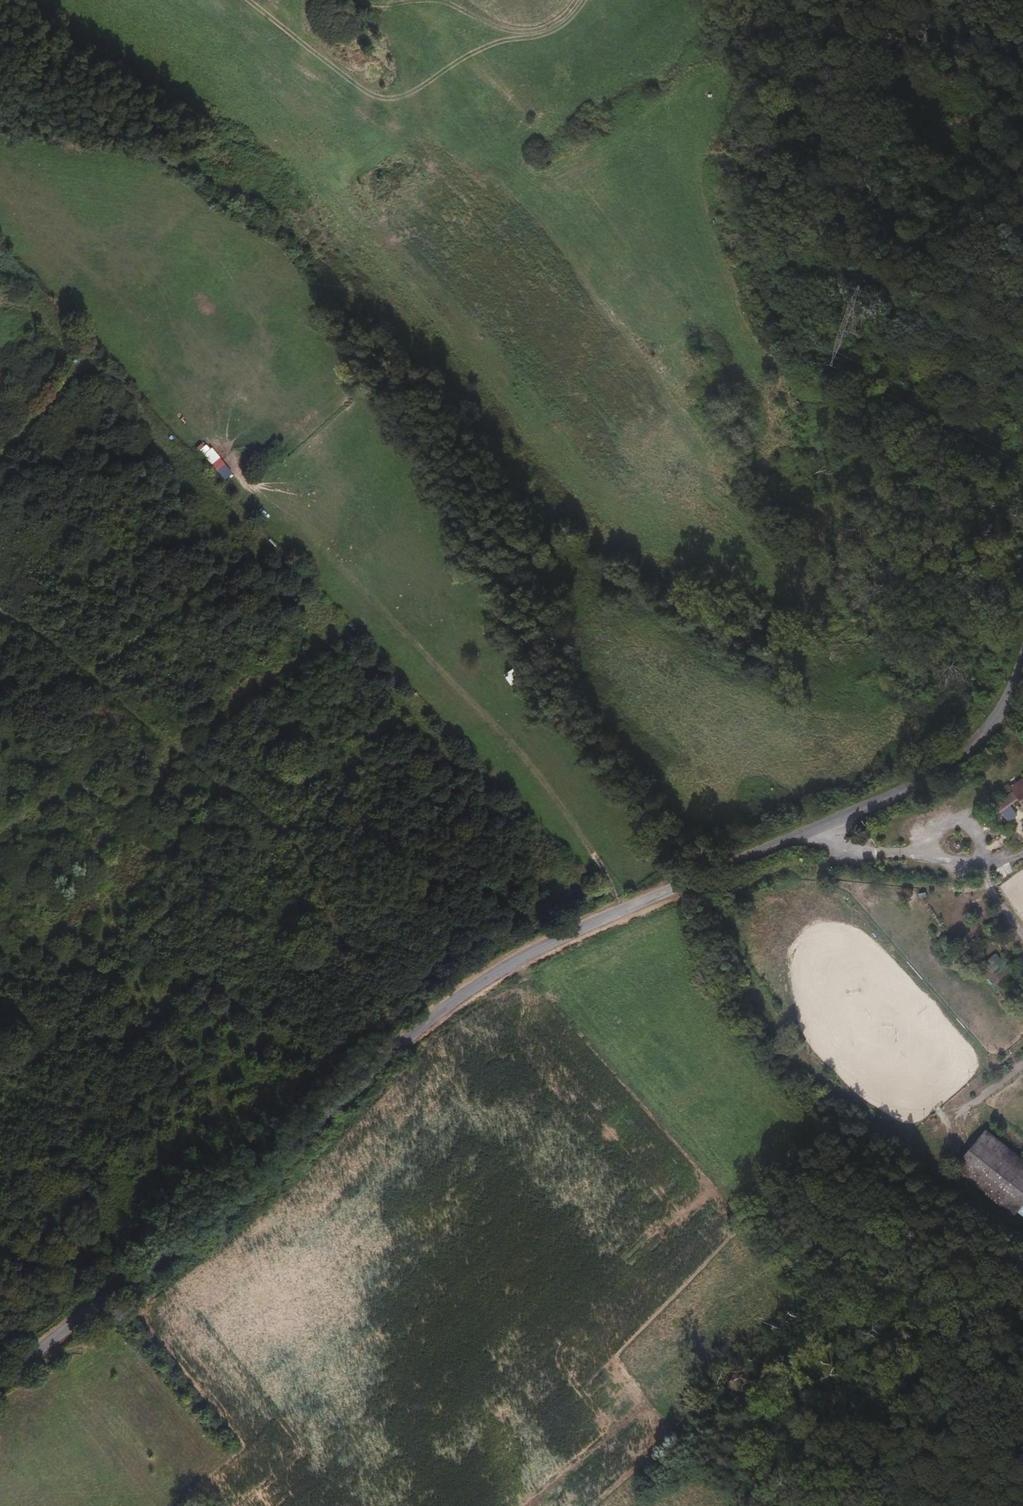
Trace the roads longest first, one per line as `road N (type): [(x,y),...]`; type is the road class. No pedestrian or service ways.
road 1 (tertiary): [(0,1377),(192,1229),(432,1015),(522,958),(632,907),(958,776),(989,745),(1022,671)]

